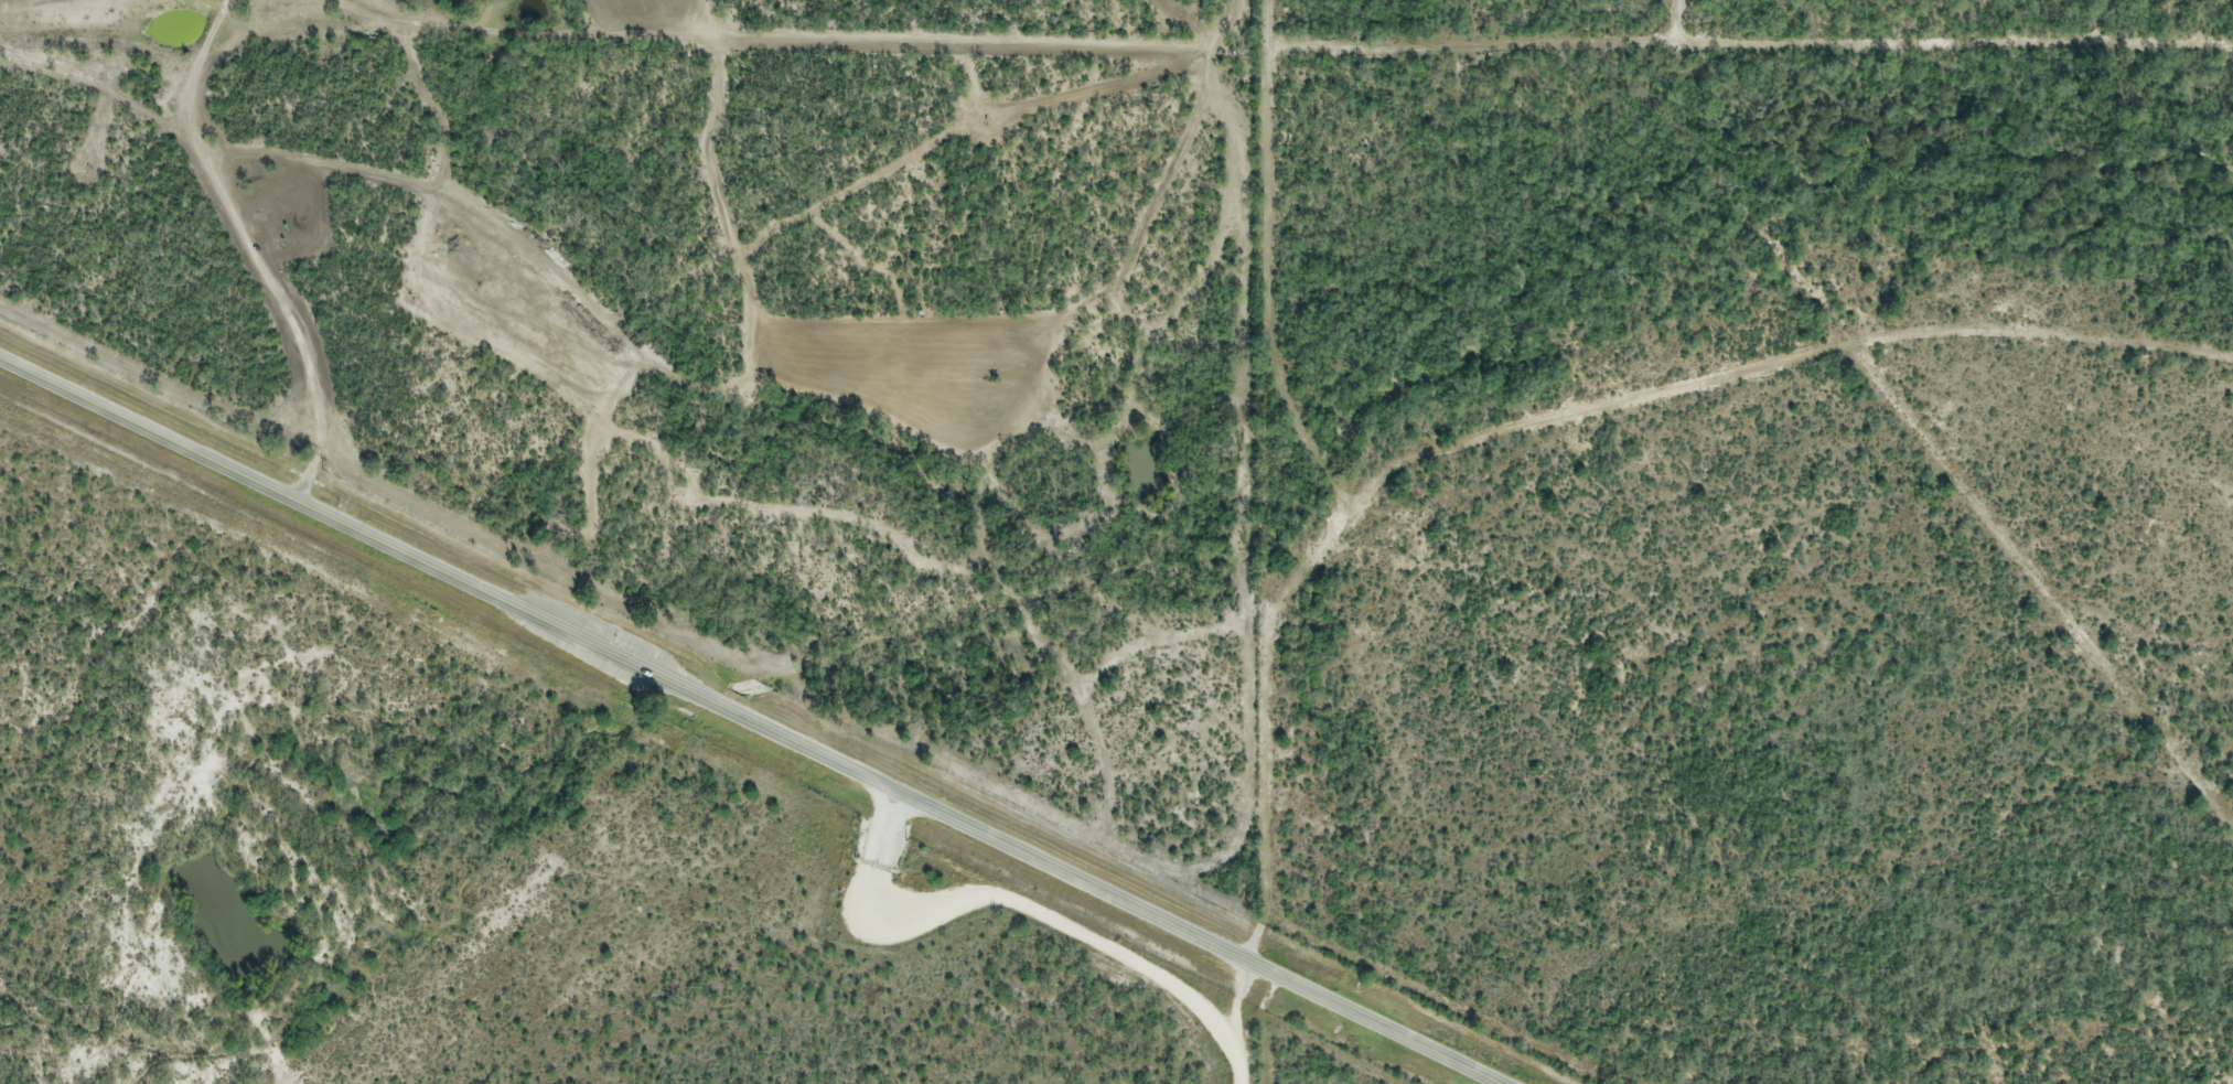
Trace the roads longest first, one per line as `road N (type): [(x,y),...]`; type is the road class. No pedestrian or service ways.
road 1 (secondary): [(1509,1083),(898,791),(704,709),(0,363)]

